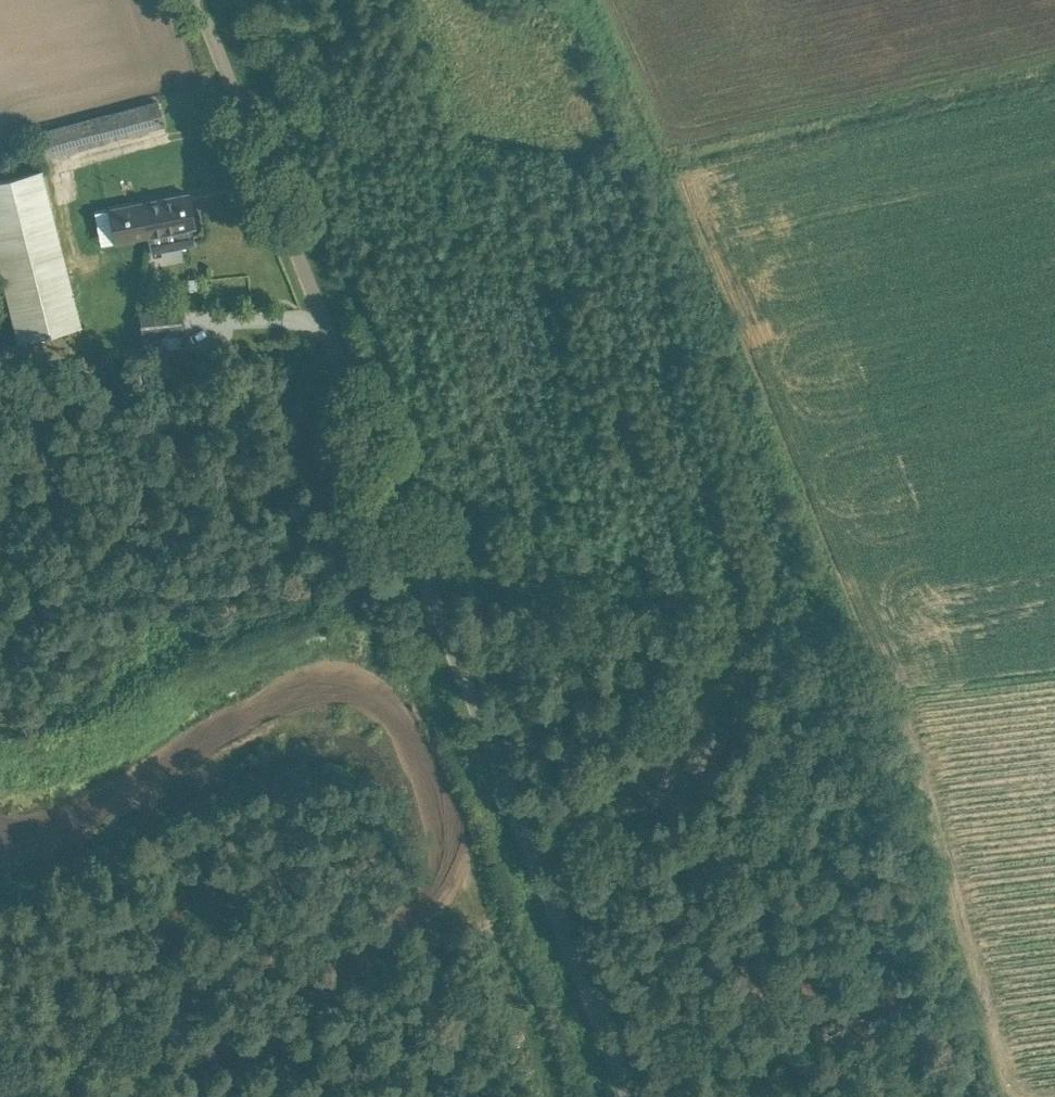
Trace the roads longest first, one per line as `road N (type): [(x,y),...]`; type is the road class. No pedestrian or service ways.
road 1 (unclassified): [(629,1096),(203,0)]
road 2 (track): [(542,875),(575,857),(640,796)]

